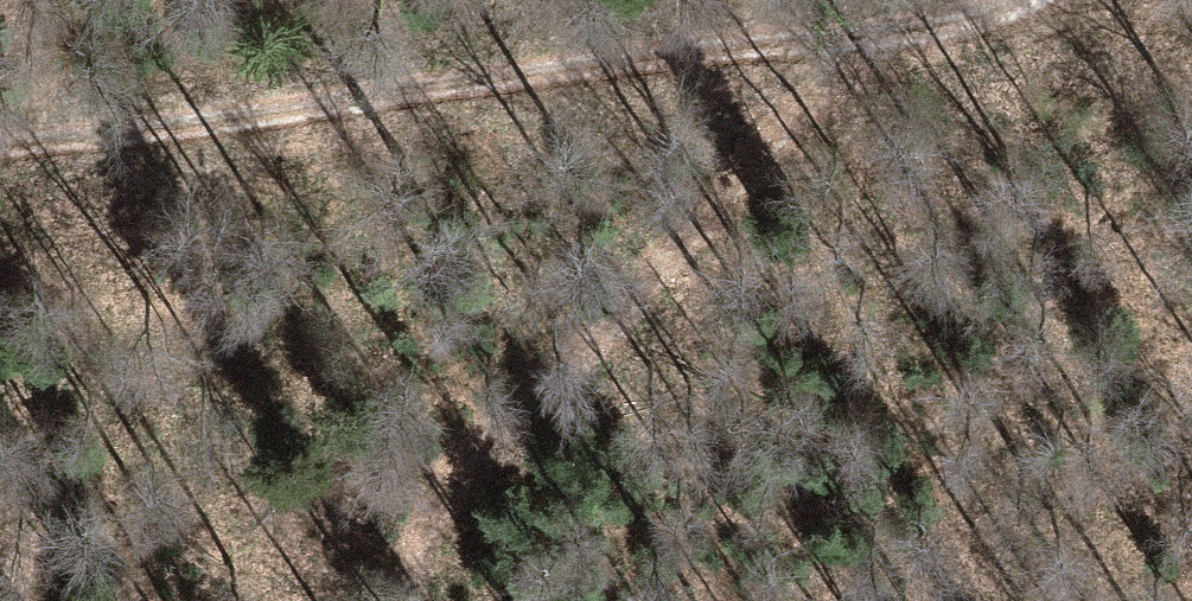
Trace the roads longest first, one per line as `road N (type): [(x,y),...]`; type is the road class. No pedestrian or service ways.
road 1 (track): [(0,150),(77,150),(567,70),(864,38),(1032,0)]
road 2 (track): [(406,600),(434,506),(459,458),(662,269),(864,38)]

